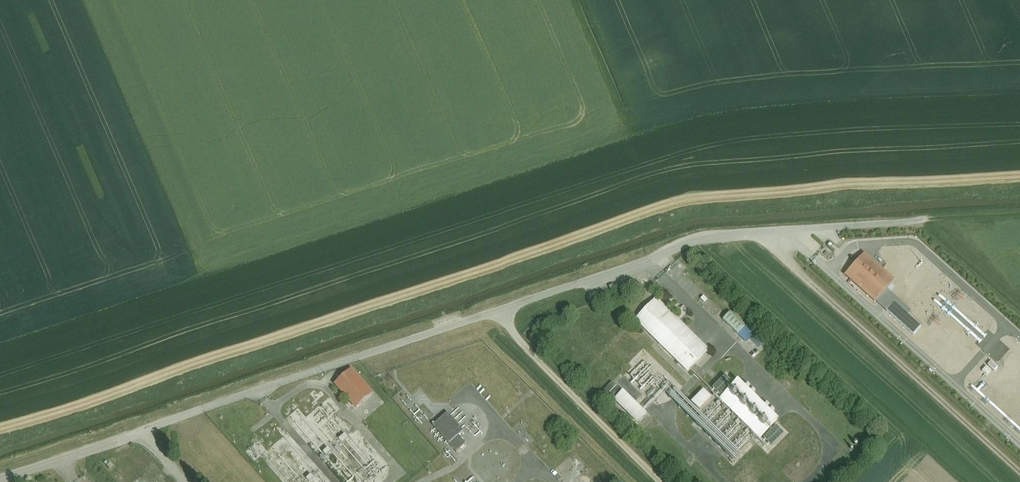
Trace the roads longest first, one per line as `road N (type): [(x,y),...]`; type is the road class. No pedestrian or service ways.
road 1 (track): [(761,233),(1019,472)]
road 2 (track): [(661,481),(525,347)]

